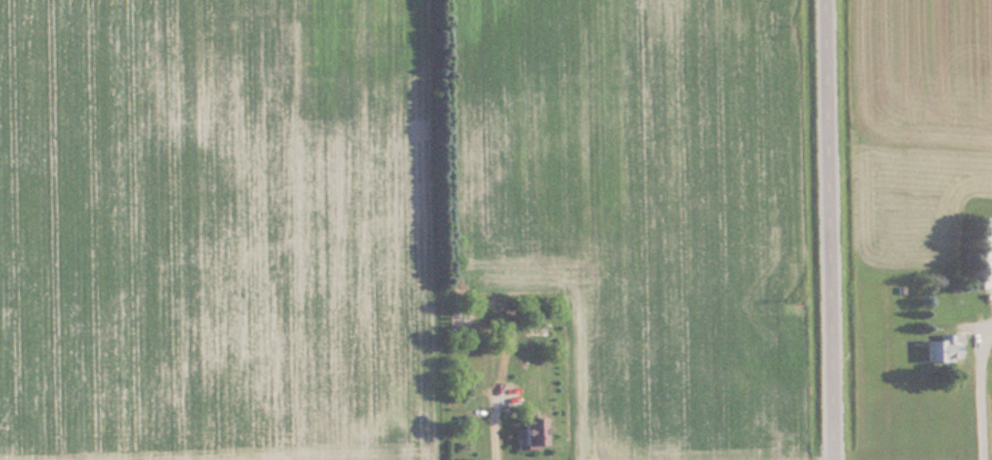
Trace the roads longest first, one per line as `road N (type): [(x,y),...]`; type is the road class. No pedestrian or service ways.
road 1 (residential): [(843,459),(834,0)]

